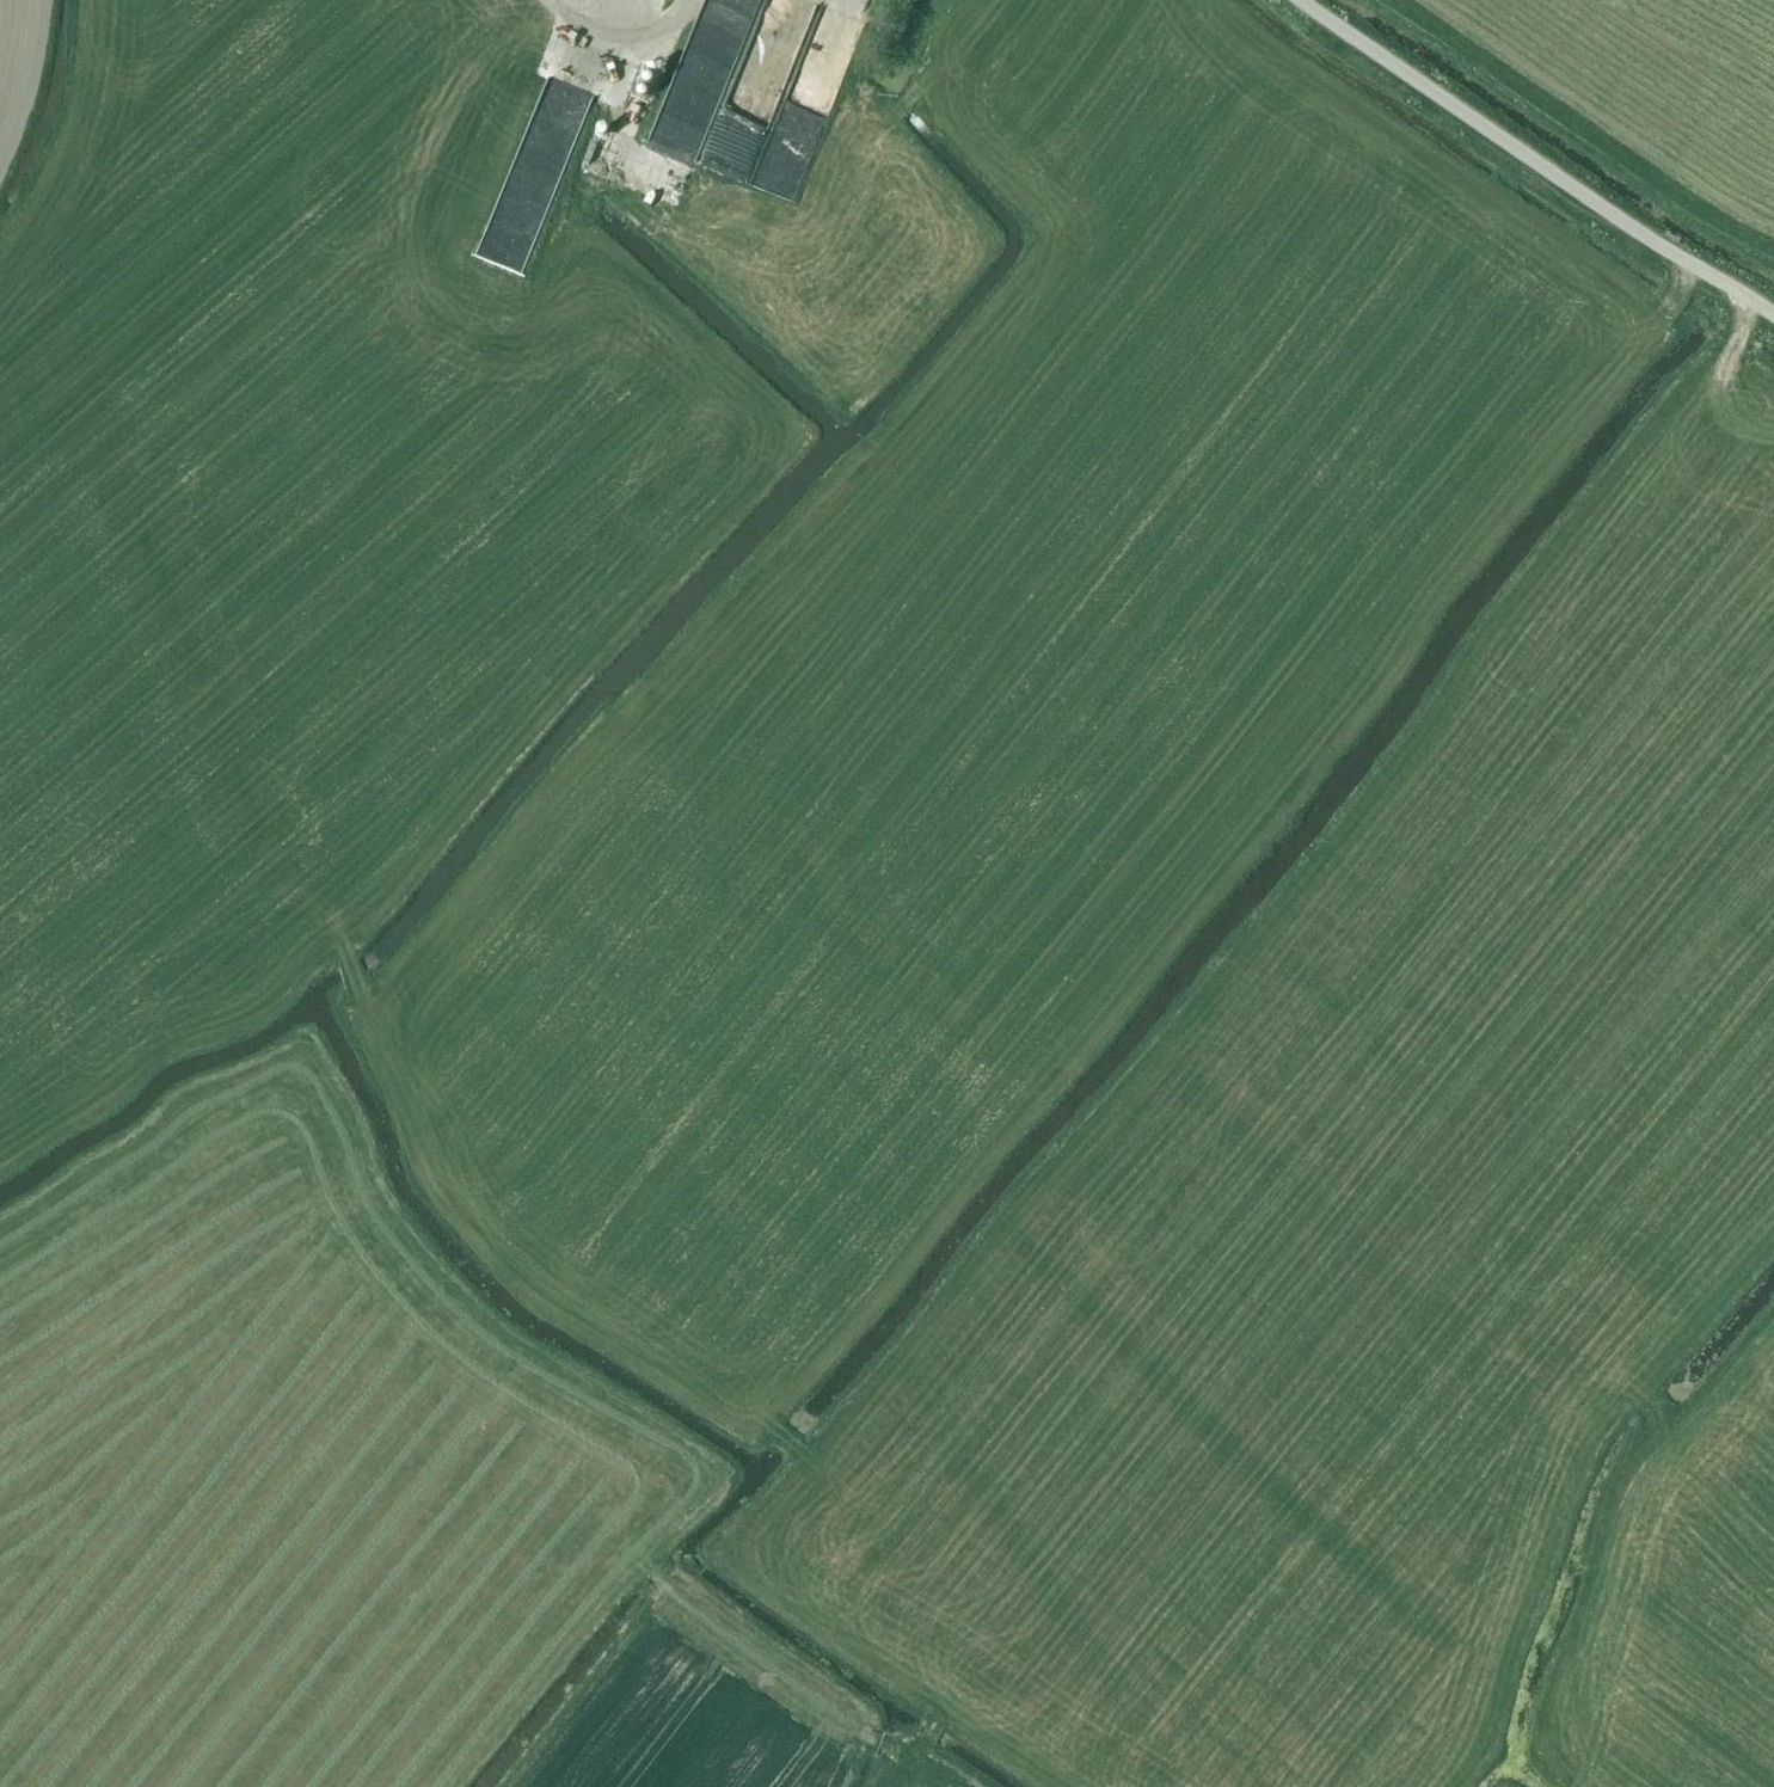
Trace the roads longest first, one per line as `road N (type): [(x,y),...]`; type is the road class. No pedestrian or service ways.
road 1 (unclassified): [(1773,322),(1287,0)]
road 2 (track): [(549,0),(604,41),(641,44),(677,35),(690,0)]

